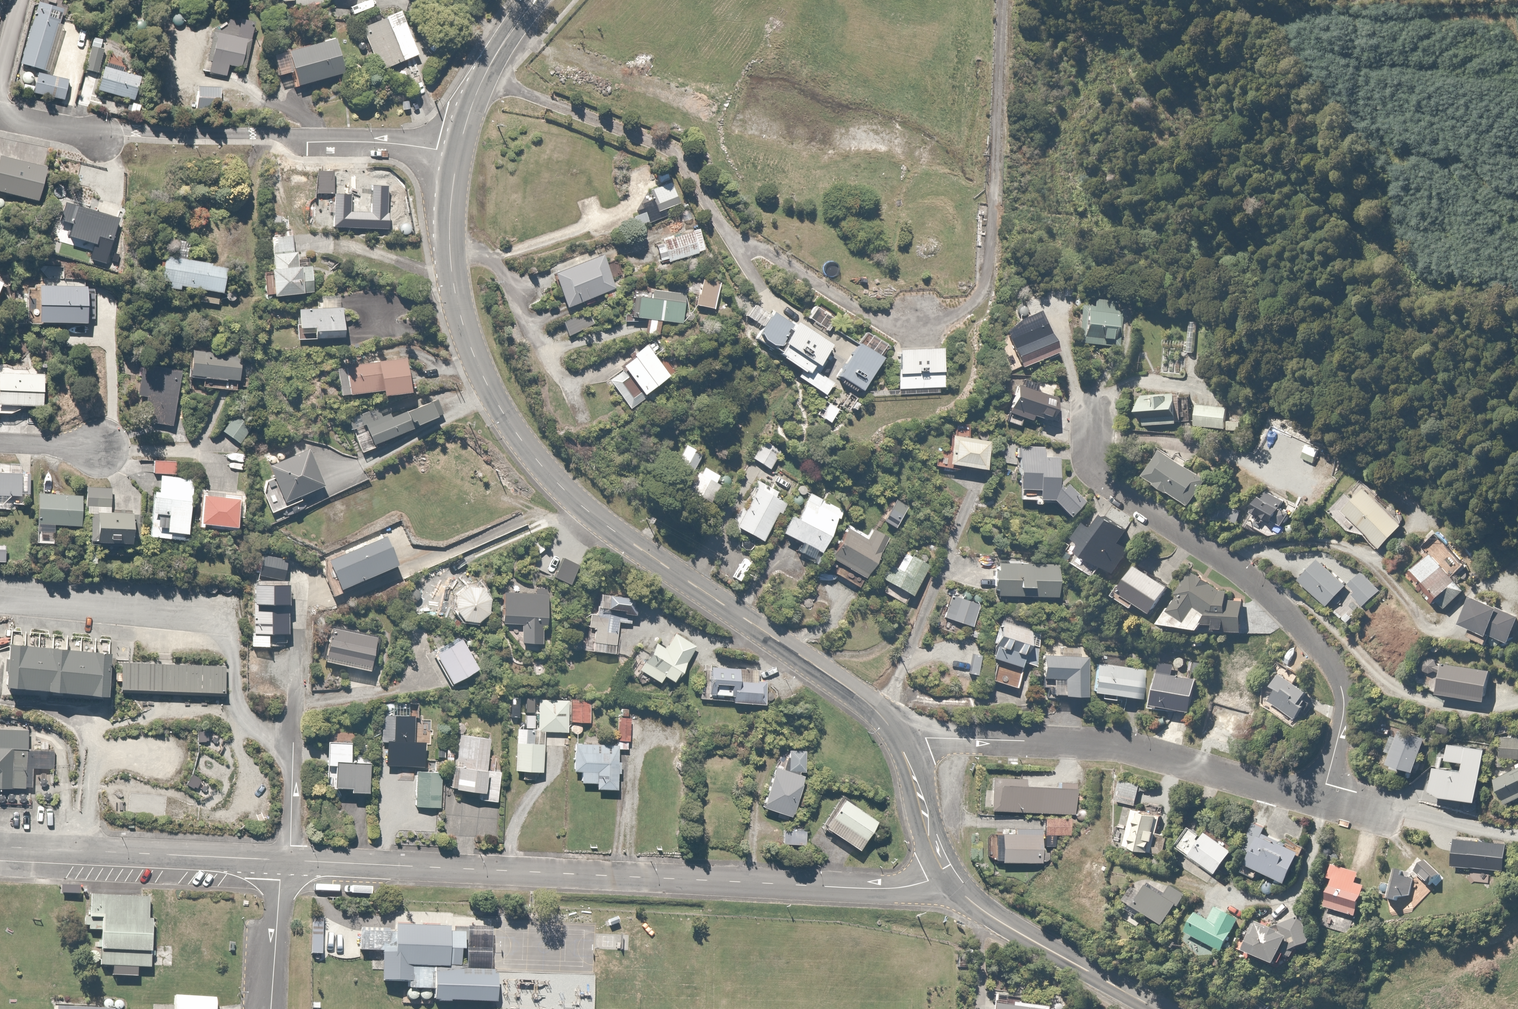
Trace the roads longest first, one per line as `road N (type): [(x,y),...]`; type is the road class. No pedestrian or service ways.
road 1 (secondary): [(455,153),(446,233),(456,314),(473,365),(528,453),(615,536),(849,691),(894,737)]
road 2 (residential): [(951,872),(867,888),(280,859)]
road 3 (residential): [(1315,797),(1337,716),(1334,677),(1269,597),(1103,481),(1089,459),(1087,403)]
road 4 (residential): [(0,116),(93,137),(121,130),(275,134),(455,153)]
road 5 (residential): [(894,737),(1102,742),(1315,797)]
road 6 (residential): [(280,859),(0,846)]
road 7 (secondary): [(951,872),(1002,925),(1152,1008)]
road 8 (secondary): [(532,0),(483,79),(455,153)]
road 9 (residential): [(280,859),(269,1008)]
road 10 (secondary): [(894,737),(951,872)]

